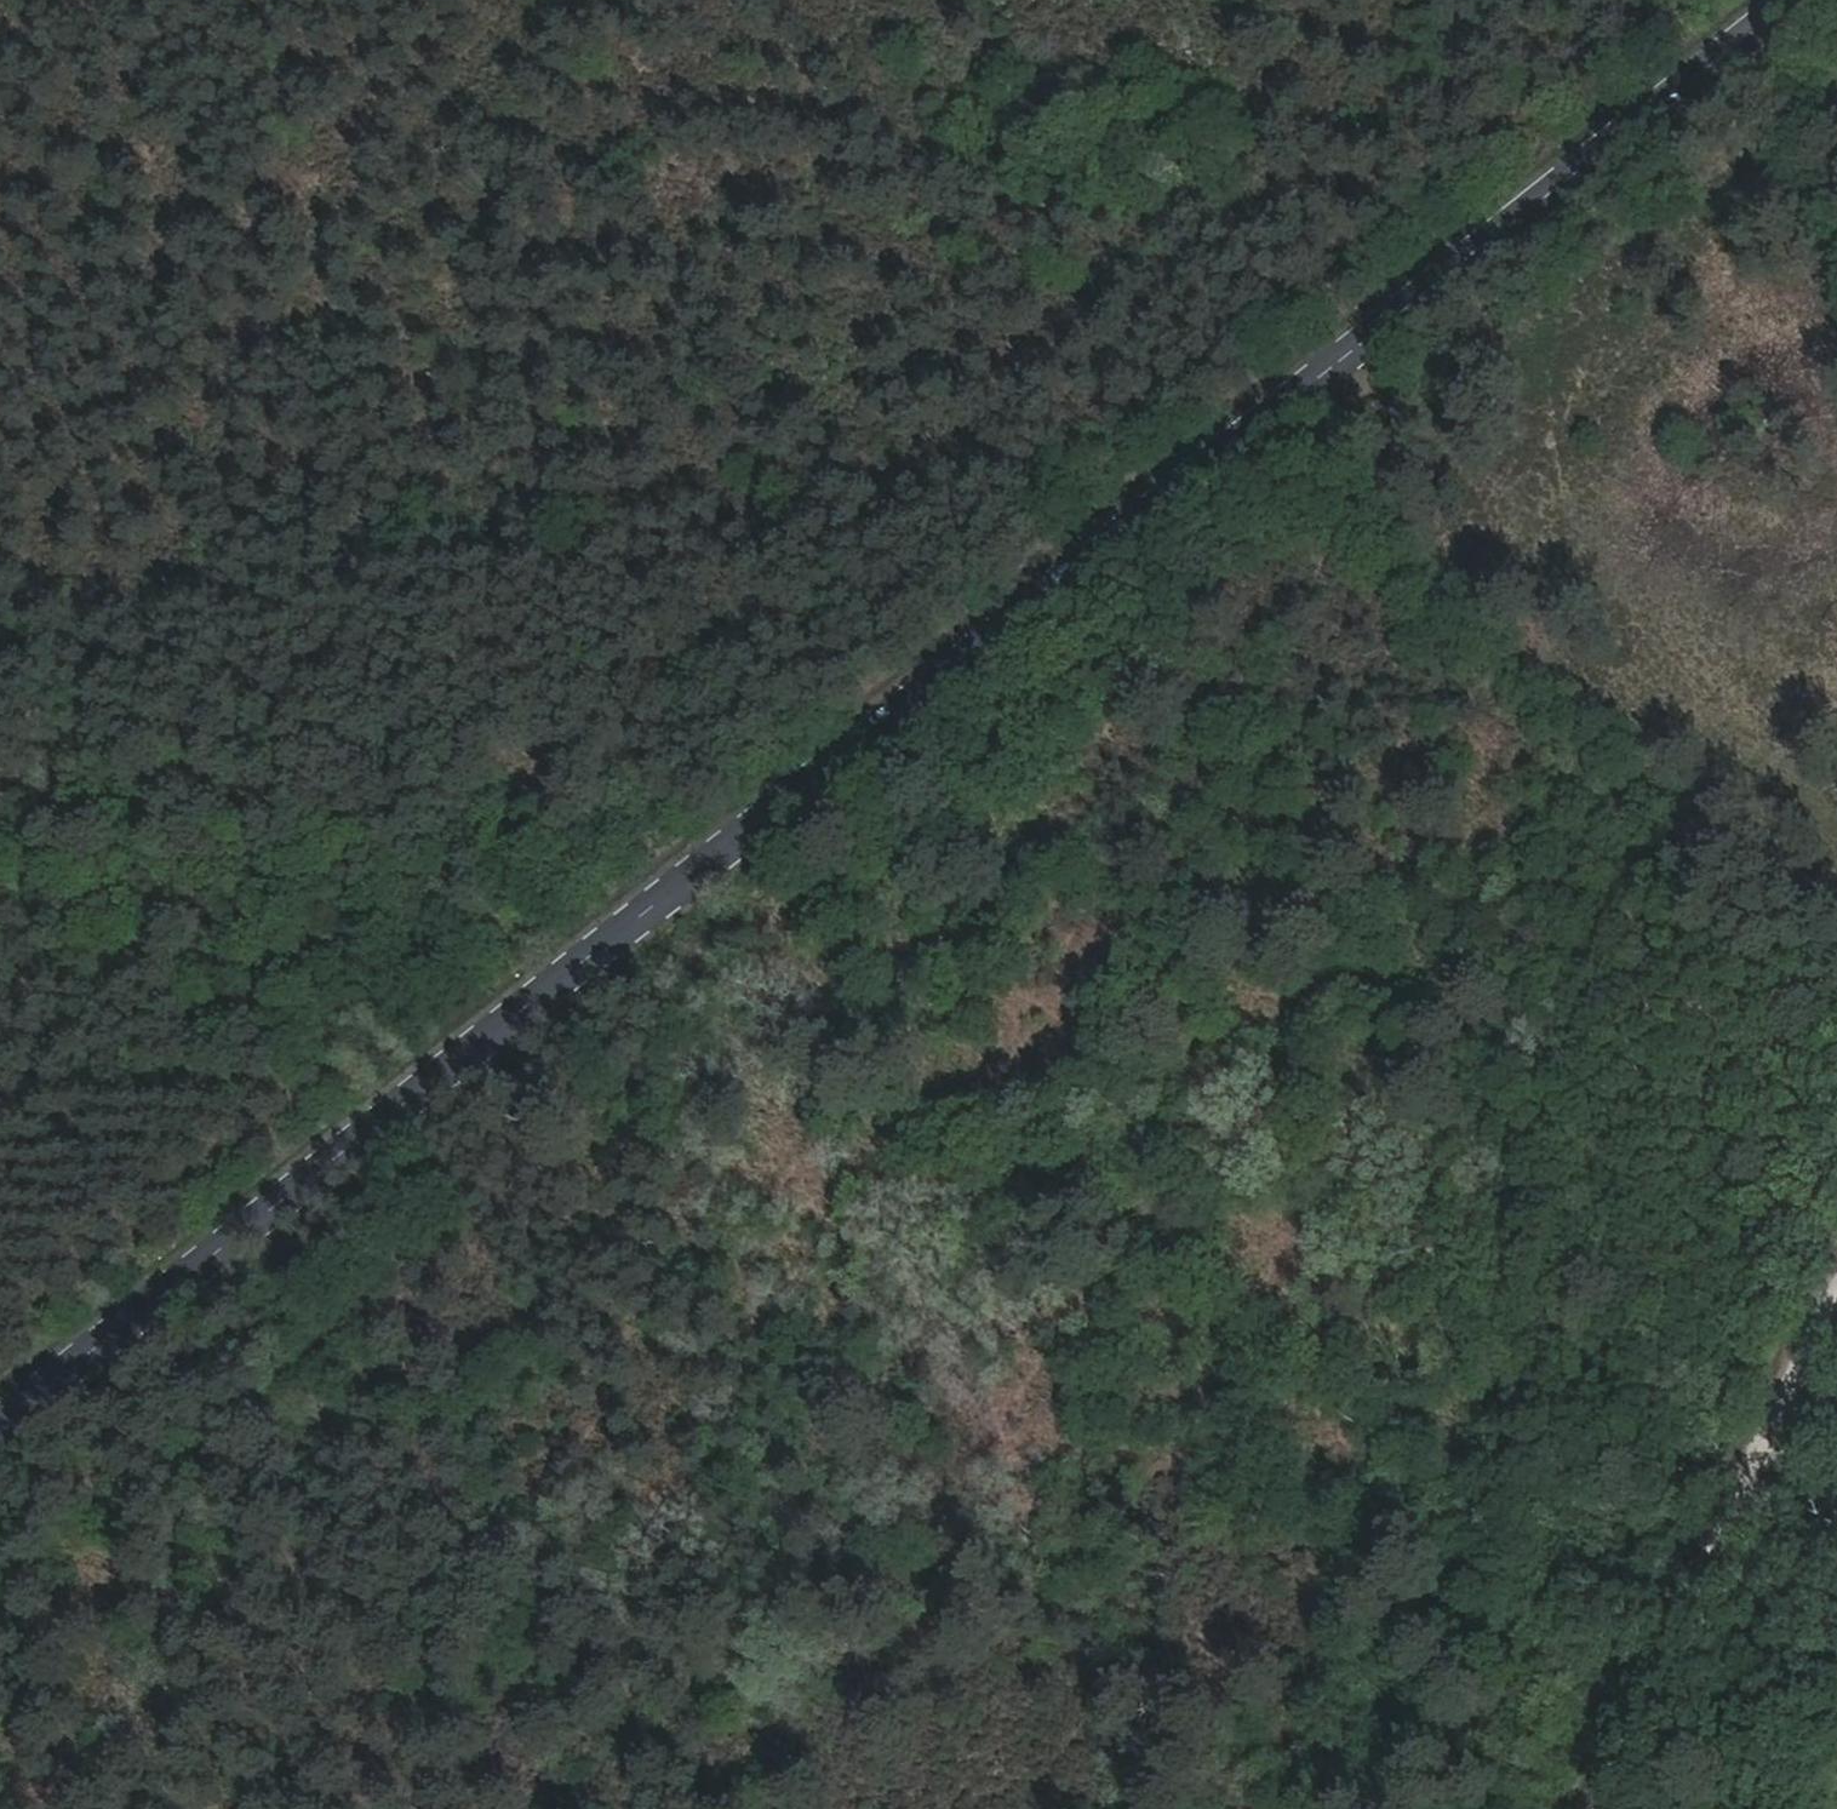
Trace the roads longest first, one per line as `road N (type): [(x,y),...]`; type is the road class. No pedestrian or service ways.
road 1 (tertiary): [(0,1428),(1807,0)]
road 2 (track): [(1593,1808),(1836,1289)]

